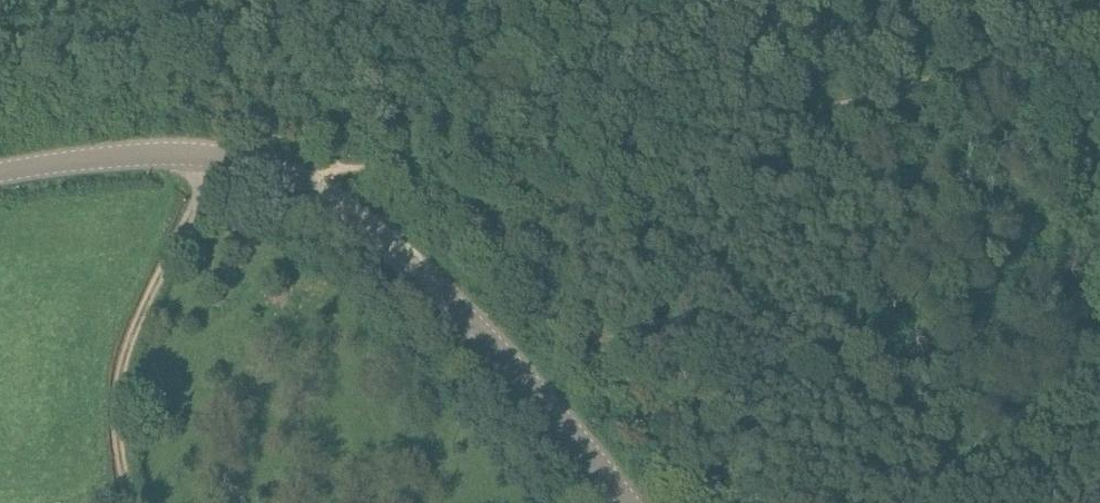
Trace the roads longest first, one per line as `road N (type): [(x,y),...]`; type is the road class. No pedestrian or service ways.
road 1 (track): [(1099,46),(1008,60),(715,135),(602,137),(385,167),(336,164)]
road 2 (tertiary): [(625,502),(486,342),(370,231),(288,178),(217,158)]
road 3 (tertiary): [(0,173),(136,156),(217,158)]

